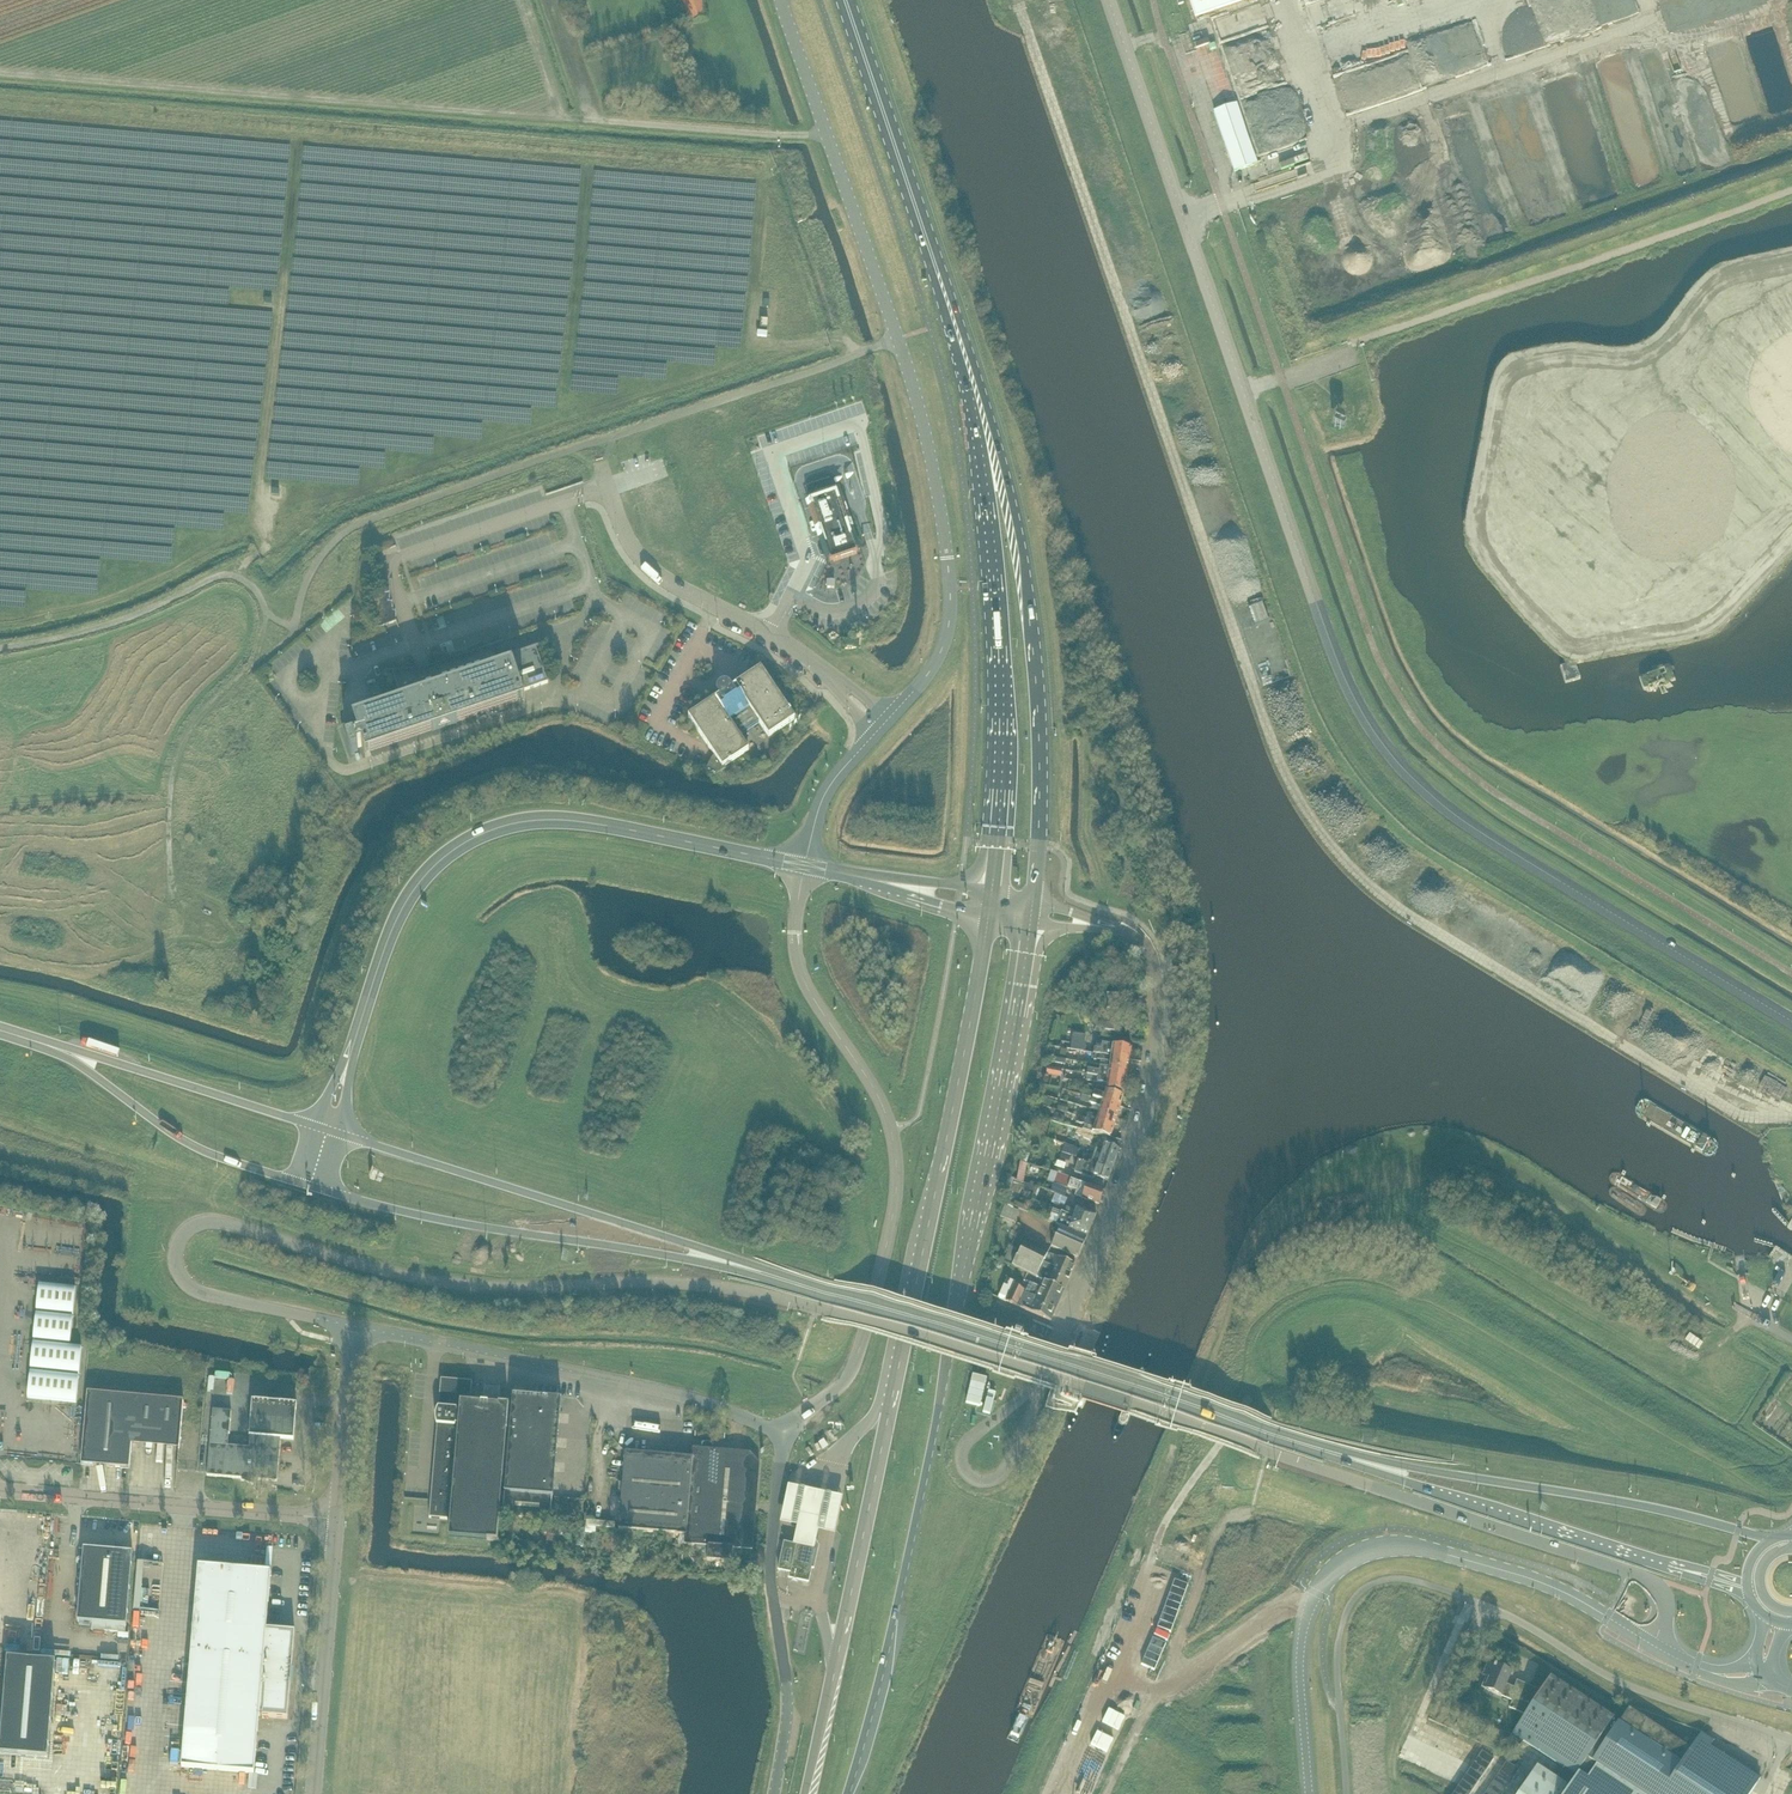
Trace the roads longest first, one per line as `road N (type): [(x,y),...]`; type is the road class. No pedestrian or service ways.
road 1 (unclassified): [(1791,1022),(1452,816),(1376,734),(1331,646),(1108,0)]
road 2 (unclassified): [(1655,1647),(1663,1602),(1647,1579),(834,1322)]
road 3 (primary): [(992,905),(806,1793)]
road 4 (primary): [(851,1793),(938,1414),(1033,912)]
road 5 (unclassified): [(356,1328),(198,1292),(181,1272),(180,1246),(197,1227),(218,1223),(447,1288),(657,1290),(834,1322)]
road 6 (unclassified): [(882,728),(946,644),(951,599),(941,508),(899,341),(781,0)]
road 7 (primary): [(1033,912),(1042,755),(1027,567),(1006,466),(931,246)]
road 8 (primary): [(931,246),(969,396),(992,555),(1003,752),(992,905)]
road 9 (unclassified): [(787,1435),(854,1368),(897,1187),(881,1103),(799,966),(805,867)]
road 10 (primary): [(1341,1461),(763,1280)]
road 11 (primary): [(805,867),(576,822),(528,822),(484,835),(440,862),(406,905),(349,1063)]
road 12 (unclassified): [(1655,1647),(1559,1591),(1493,1568),(1409,1546),(1358,1553),(1327,1578),(1305,1631),(1310,1793)]
road 13 (track): [(561,118),(0,75)]
road 14 (track): [(1311,1199),(1363,1170),(1426,1151),(1469,1152),(1516,1171),(1751,1317)]
road 15 (primary): [(311,1190),(469,1230),(763,1280)]
road 16 (primary): [(763,1280),(328,1134)]
road 17 (residential): [(1046,1376),(1146,1113),(1157,1039),(1147,947)]
road 18 (unclassified): [(787,1435),(687,1398),(356,1328)]
road 19 (primary): [(1773,1540),(1607,1500),(1341,1461)]
road 20 (unclassified): [(882,728),(811,663),(644,565),(606,490)]
road 21 (unclassified): [(774,1793),(788,1699),(772,1552),(787,1435)]
road 22 (unclassified): [(1791,1740),(1619,1682),(1470,1600)]
road 23 (unclassified): [(338,1520),(0,1492)]
road 24 (primary): [(1341,1461),(1643,1558)]
road 25 (track): [(1313,1602),(1280,1605),(1164,1687),(1108,1793)]
road 26 (unclassified): [(58,1051),(192,1149),(311,1190)]
road 27 (unclassified): [(328,1134),(58,1051)]
road 28 (unclassified): [(338,1520),(312,1793)]
road 29 (primary): [(931,246),(846,0)]
road 30 (unclassified): [(1042,1387),(968,1442),(963,1458),(971,1475),(986,1481),(1002,1474),(1037,1405)]
road 31 (track): [(828,138),(610,121)]
road 32 (unclassified): [(356,1328),(338,1520)]
road 33 (primary): [(992,905),(805,867)]
road 34 (track): [(522,0),(561,118),(610,121)]
road 35 (unclassified): [(805,867),(828,792),(882,728)]
road 36 (unclassified): [(1147,947),(1119,928),(1033,912)]

